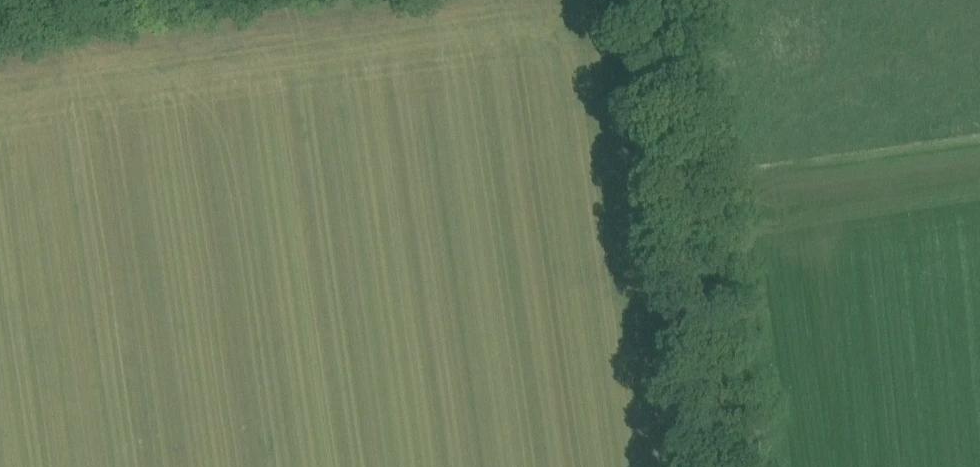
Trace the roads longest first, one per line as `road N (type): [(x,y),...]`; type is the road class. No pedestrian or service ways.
road 1 (track): [(655,0),(723,466)]

